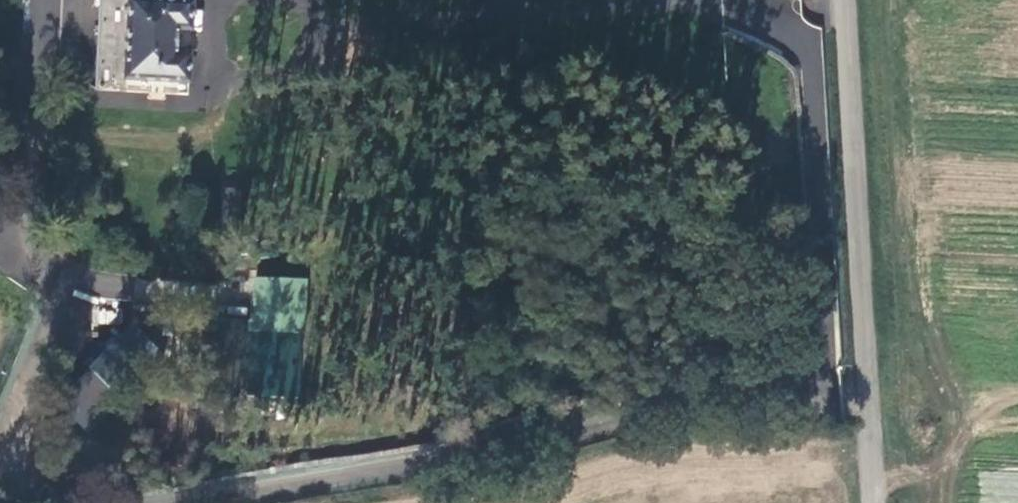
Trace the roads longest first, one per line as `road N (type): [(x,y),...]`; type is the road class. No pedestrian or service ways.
road 1 (tertiary): [(840,0),(870,502)]
road 2 (track): [(283,23),(658,0)]

